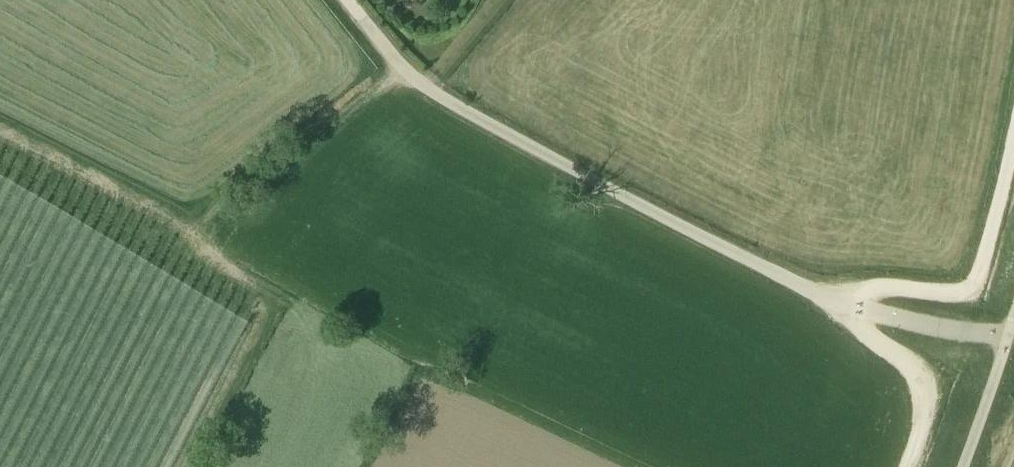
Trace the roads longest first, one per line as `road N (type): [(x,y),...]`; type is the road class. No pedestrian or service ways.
road 1 (unclassified): [(1009,338),(840,306),(660,217),(444,102),(404,70),(345,0)]
road 2 (track): [(0,128),(191,225),(245,193),(404,70)]
road 3 (track): [(840,306),(869,285),(976,289),(1013,142)]
road 4 (track): [(840,306),(864,336),(926,370),(925,416),(905,466)]

